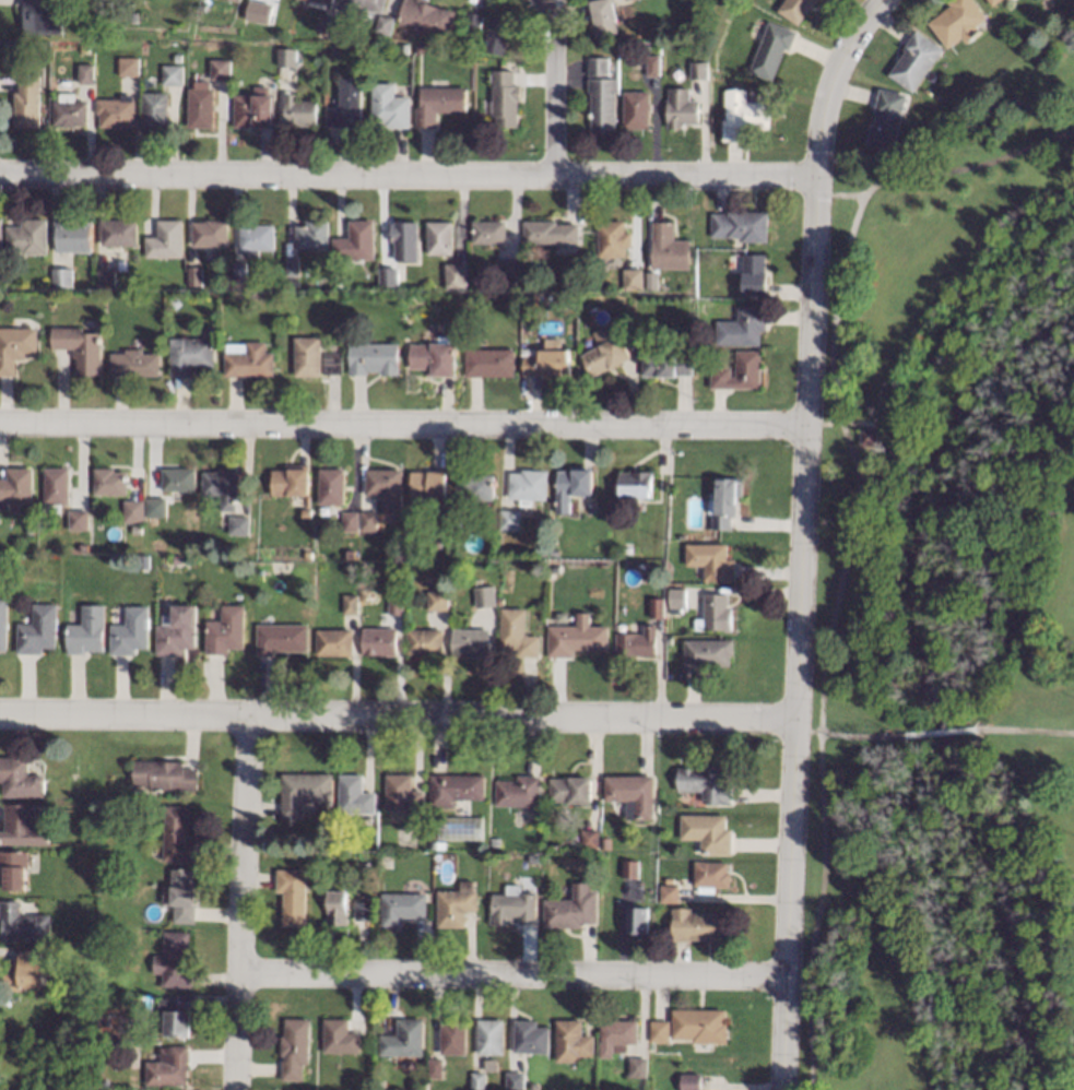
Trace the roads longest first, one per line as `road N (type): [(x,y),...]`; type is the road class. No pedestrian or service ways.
road 1 (residential): [(781,1089),(815,175)]
road 2 (residential): [(815,175),(0,173)]
road 3 (residential): [(0,422),(805,425)]
road 4 (residential): [(794,718),(0,712)]
road 5 (residential): [(786,976),(237,972)]
road 6 (residential): [(246,715),(232,1089)]
road 7 (residential): [(880,0),(863,16),(821,104),(815,175)]
road 8 (residential): [(530,0),(554,38),(551,175)]

